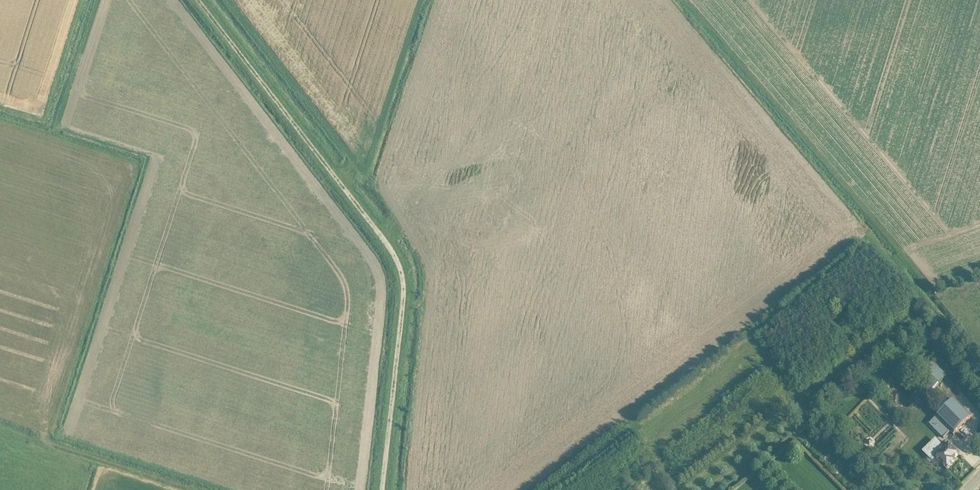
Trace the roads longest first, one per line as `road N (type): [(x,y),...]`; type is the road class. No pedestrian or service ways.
road 1 (track): [(382,489),(402,273),(197,0)]
road 2 (track): [(188,489),(48,446),(41,433)]

